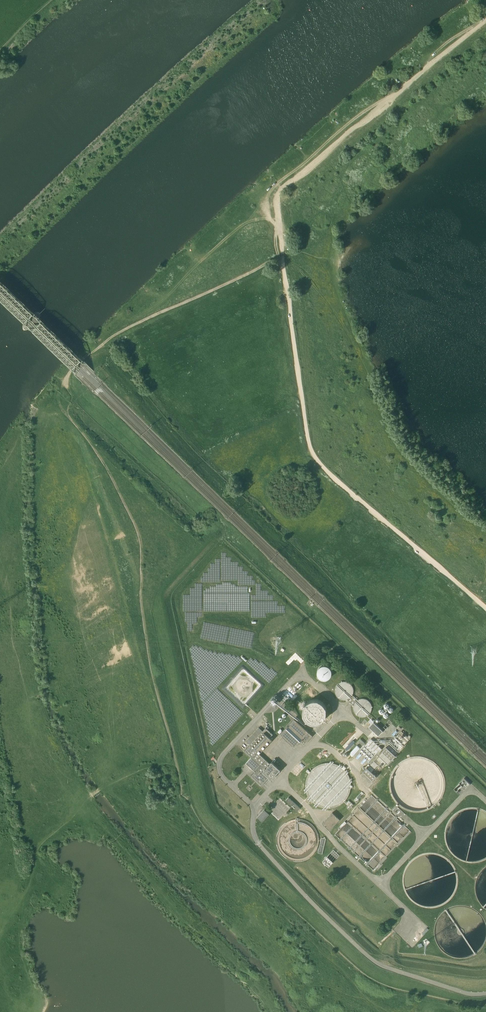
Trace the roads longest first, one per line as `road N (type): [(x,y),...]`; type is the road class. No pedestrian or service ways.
road 1 (track): [(485,608),(309,449),(282,259)]
road 2 (track): [(485,1005),(367,980),(205,832),(181,784)]
road 3 (track): [(485,22),(288,184),(276,207),(281,245)]
road 4 (track): [(282,259),(122,330),(85,359),(66,390)]

